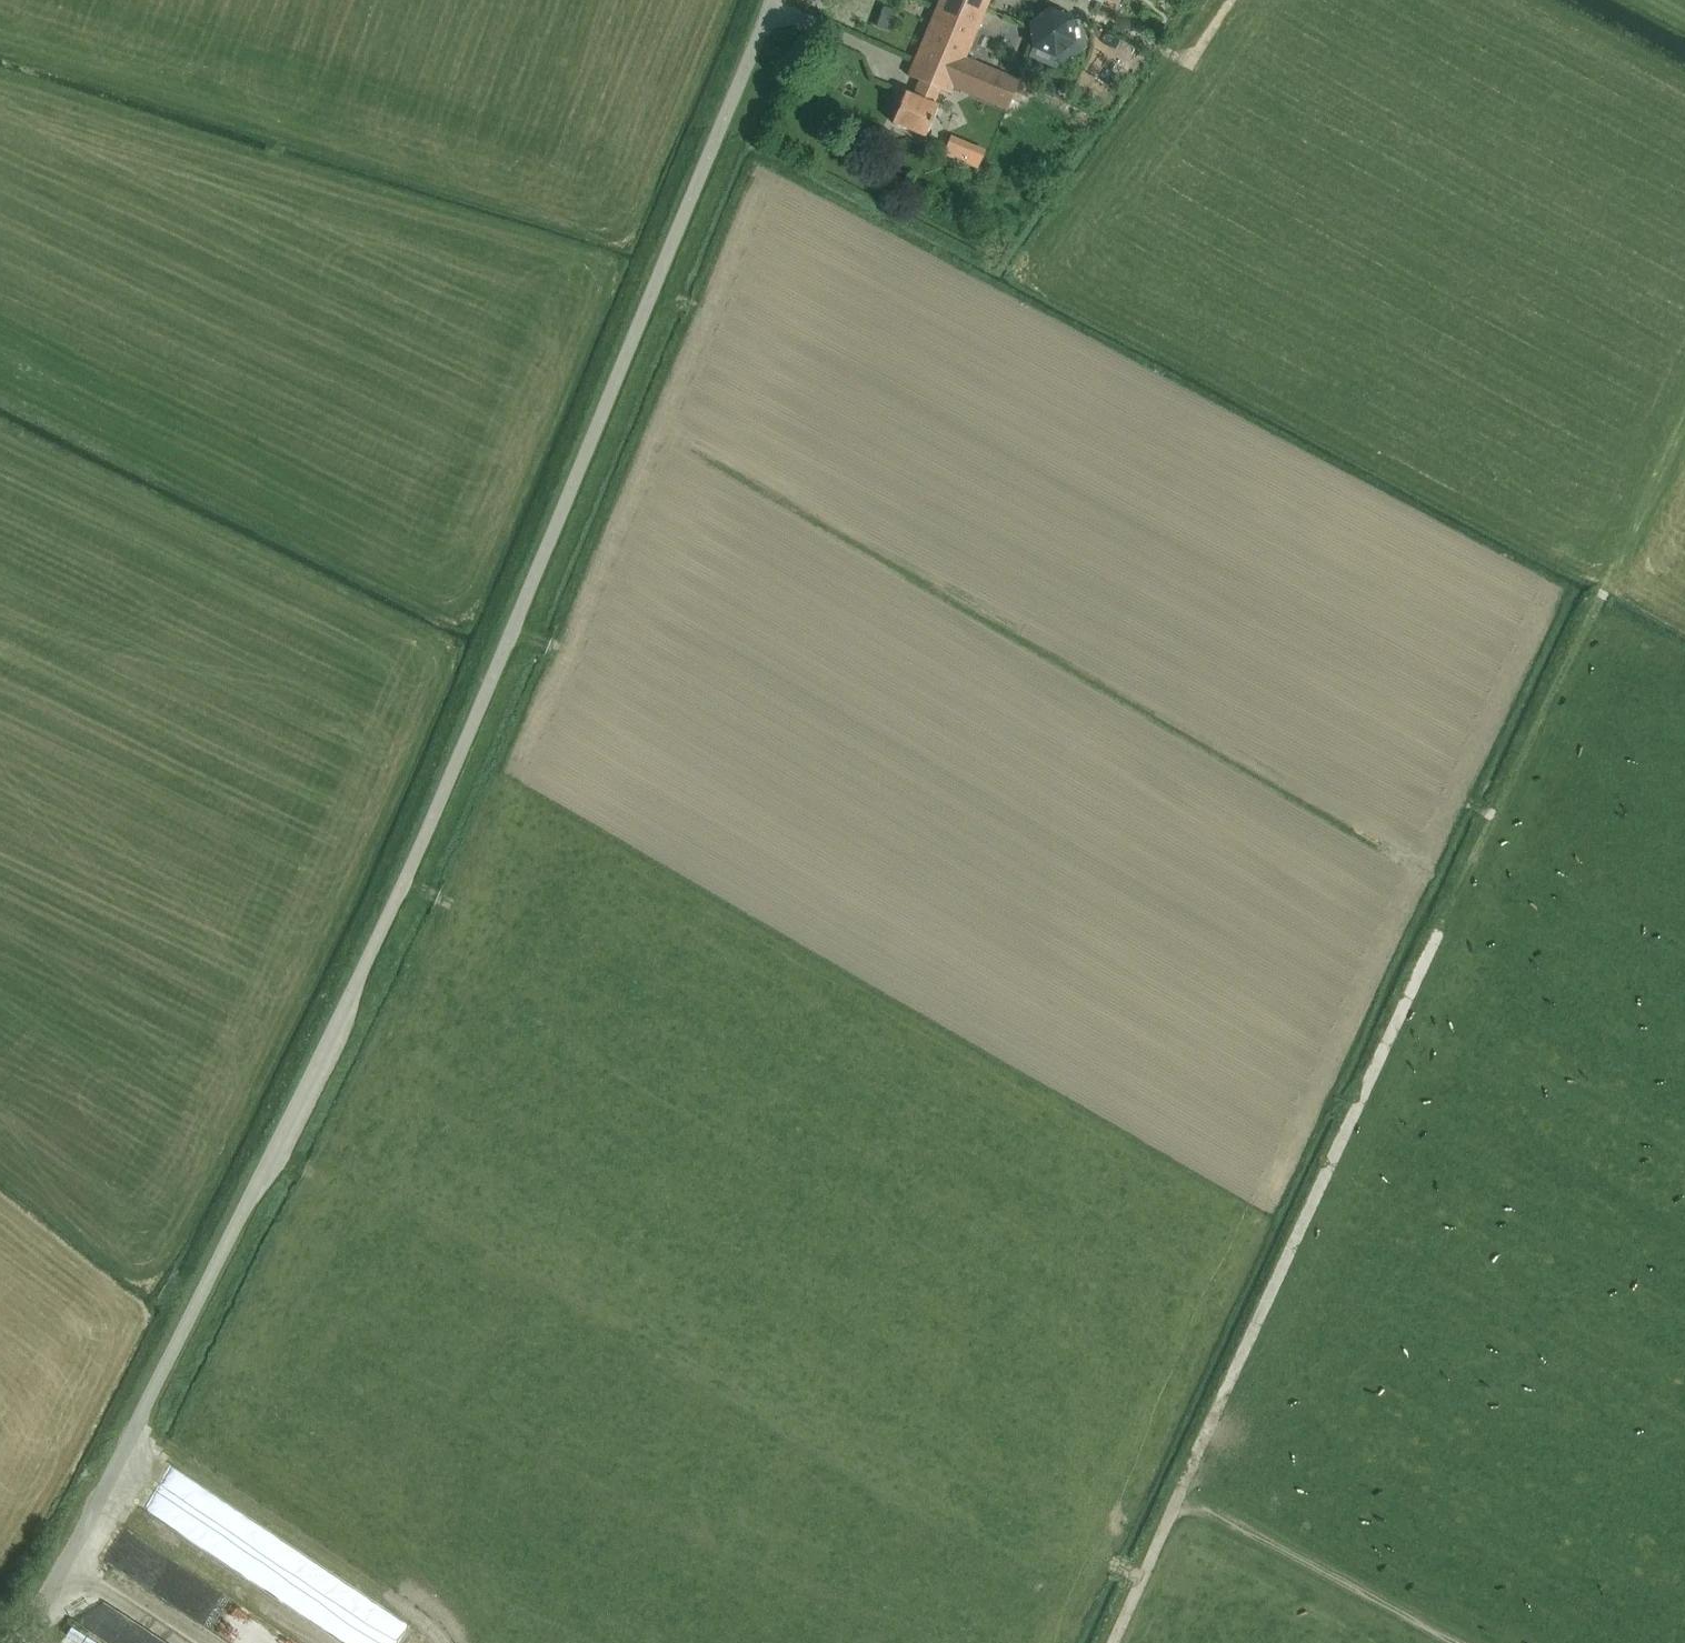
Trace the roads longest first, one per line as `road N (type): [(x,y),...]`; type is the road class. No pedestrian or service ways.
road 1 (unclassified): [(3,1642),(59,1575),(121,1459),(352,984),(494,672),(775,0)]

